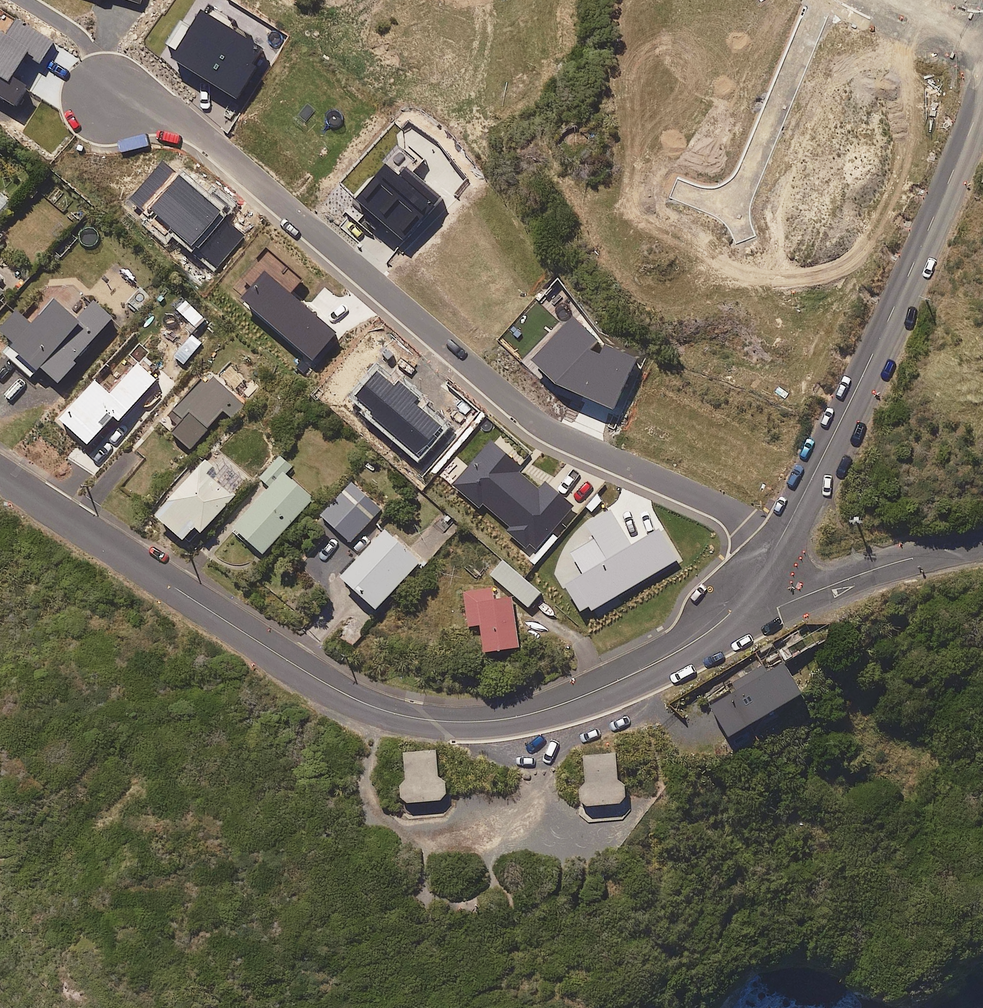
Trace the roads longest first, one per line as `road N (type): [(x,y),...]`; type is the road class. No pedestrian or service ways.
road 1 (tertiary): [(0,474),(321,683),(427,721),(476,724),(539,714),(636,674),(731,611)]
road 2 (residential): [(780,541),(737,512),(528,416),(218,150),(165,112),(109,99)]
road 3 (tertiary): [(780,541),(914,266),(982,102)]
road 4 (unclassified): [(982,548),(848,577),(778,606),(731,611)]
road 5 (residential): [(724,202),(747,178),(827,0)]

